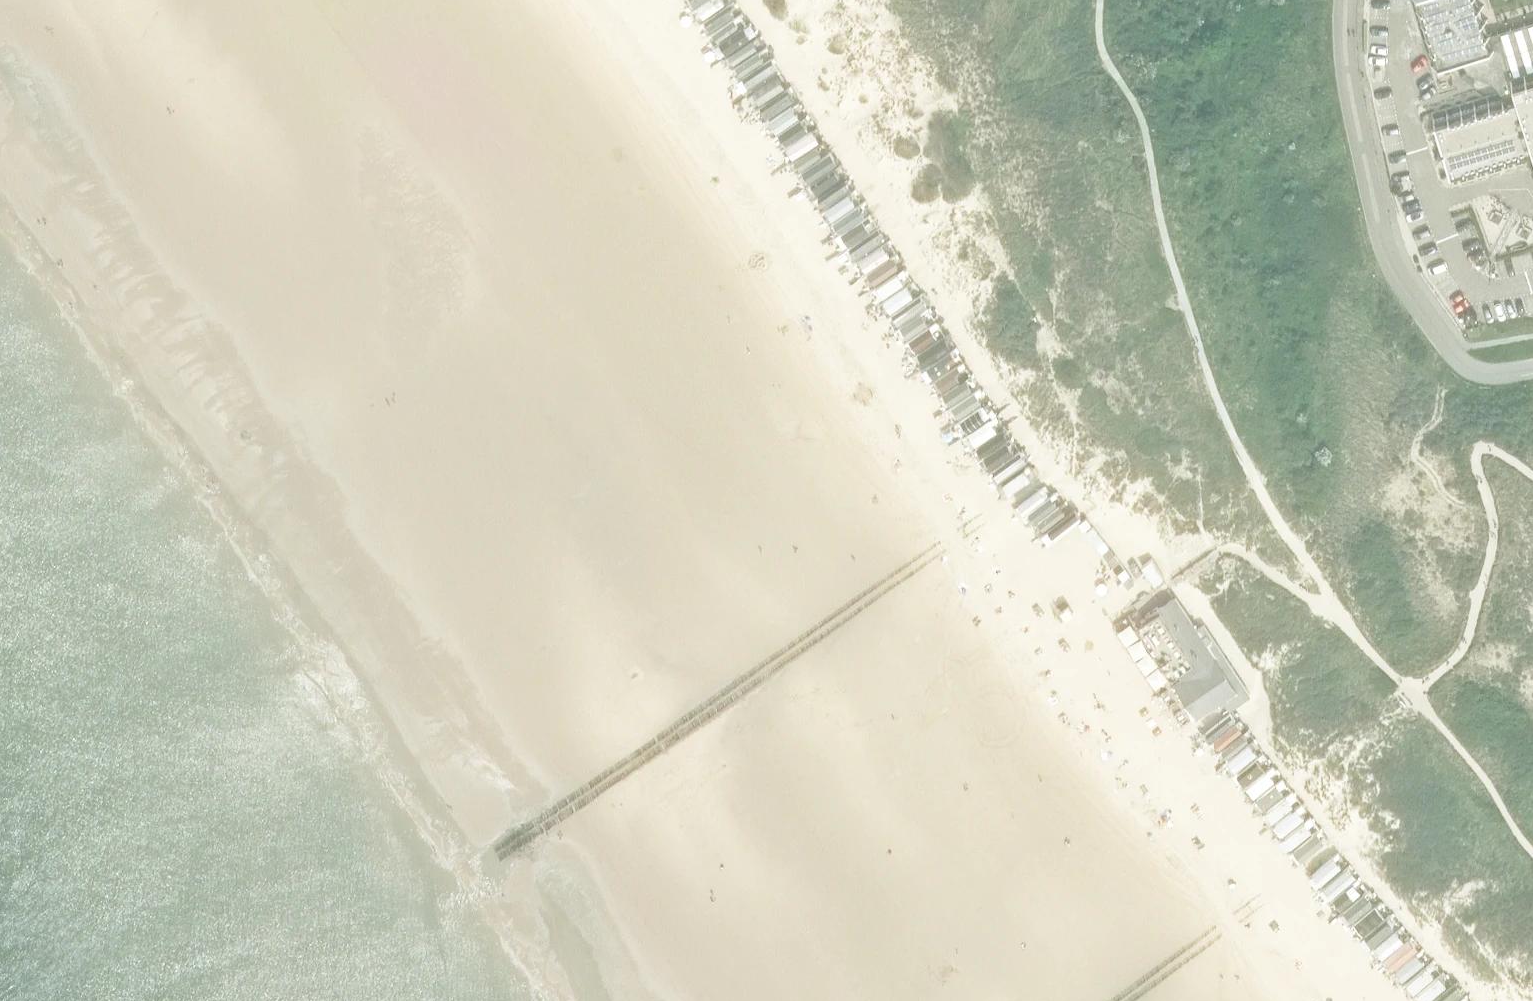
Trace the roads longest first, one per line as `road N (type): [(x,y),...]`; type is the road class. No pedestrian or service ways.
road 1 (unclassified): [(1439,332),(1399,277),(1383,238),(1348,96),(1345,0)]

